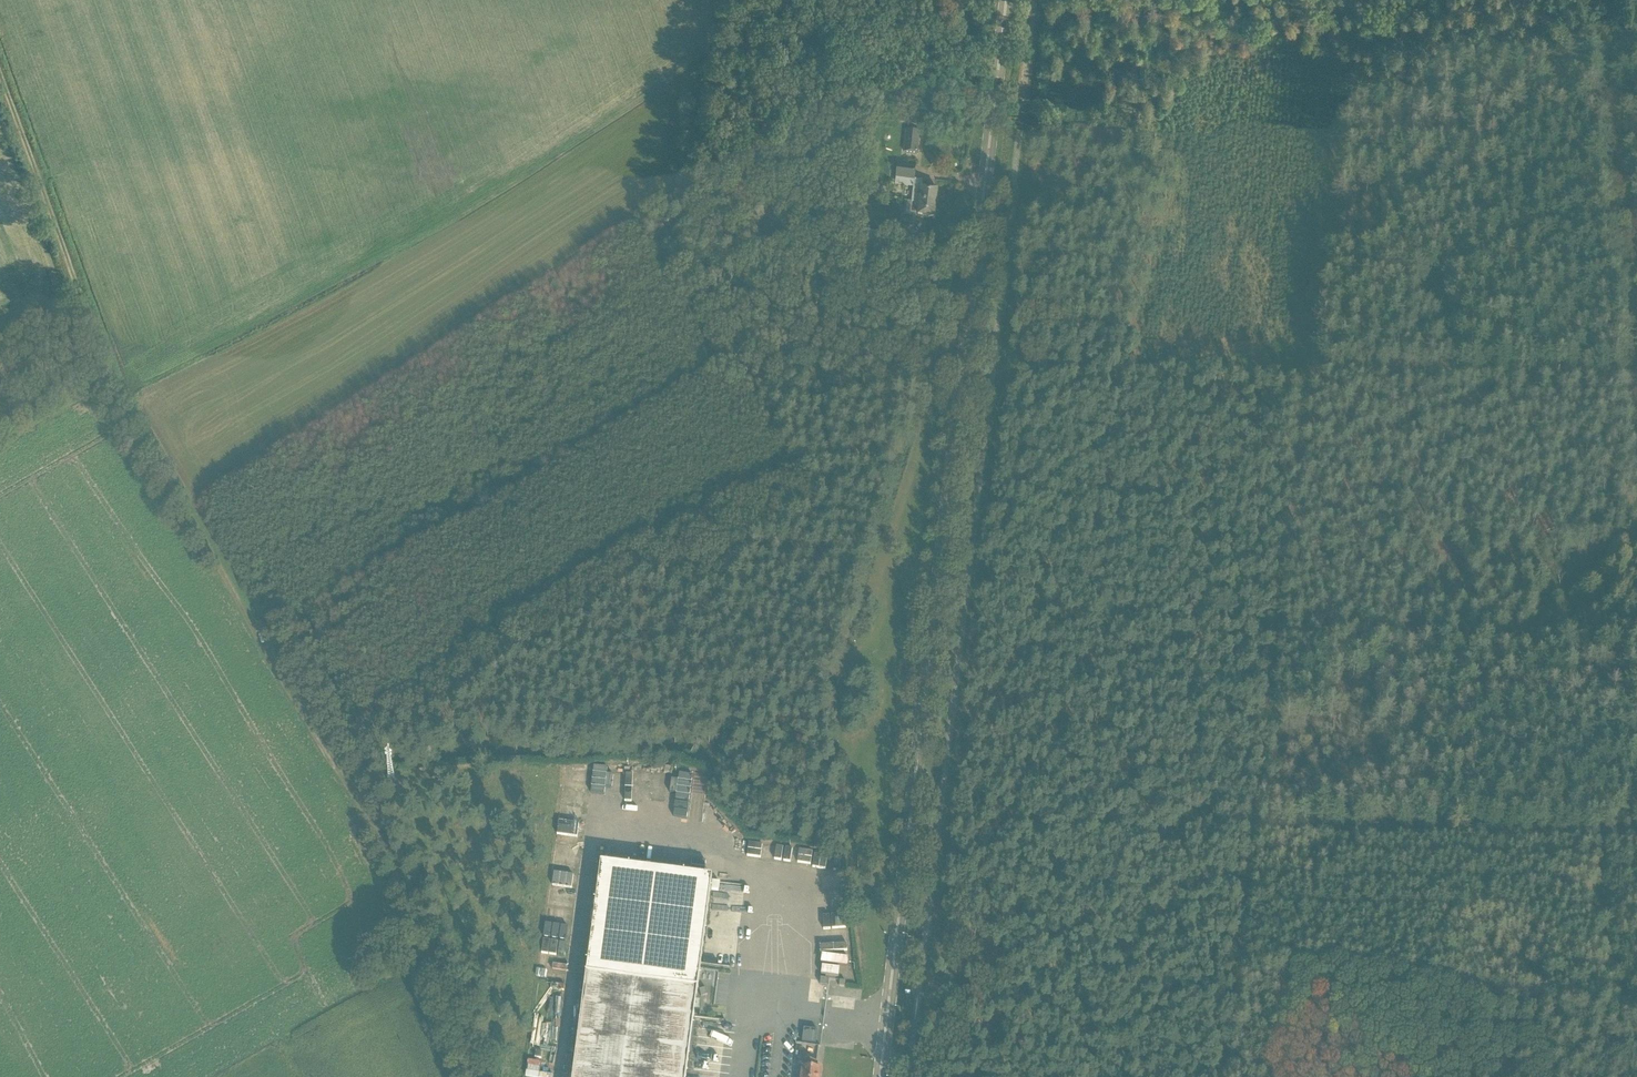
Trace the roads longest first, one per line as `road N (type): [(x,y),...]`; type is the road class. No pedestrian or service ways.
road 1 (track): [(1404,0),(1342,38),(1242,829),(1636,830)]
road 2 (track): [(470,1076),(418,912),(379,833),(254,632),(107,368),(0,75)]
road 3 (secondary): [(880,1076),(1006,0)]
road 4 (track): [(990,377),(1636,383)]
road 5 (track): [(1242,829),(1210,1076)]

